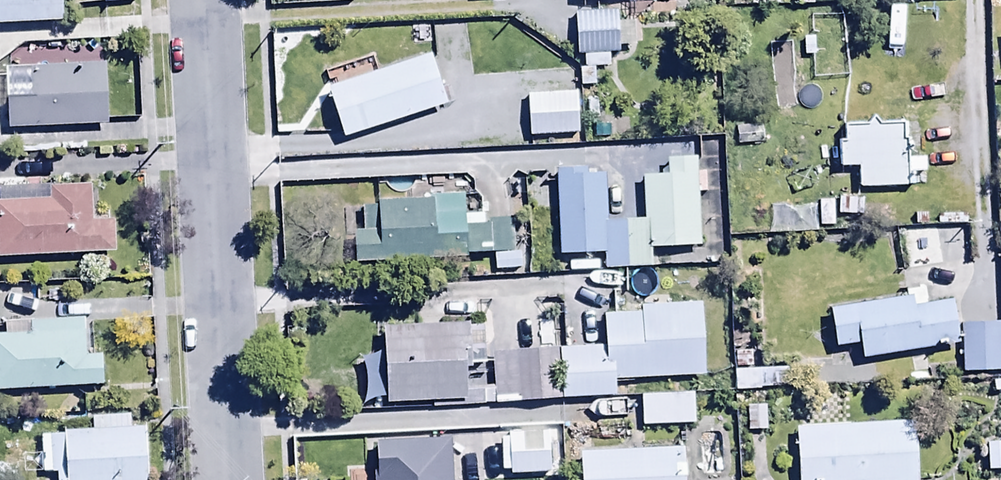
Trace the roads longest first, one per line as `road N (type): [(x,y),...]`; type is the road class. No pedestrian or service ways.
road 1 (unclassified): [(204,0),(227,479)]

